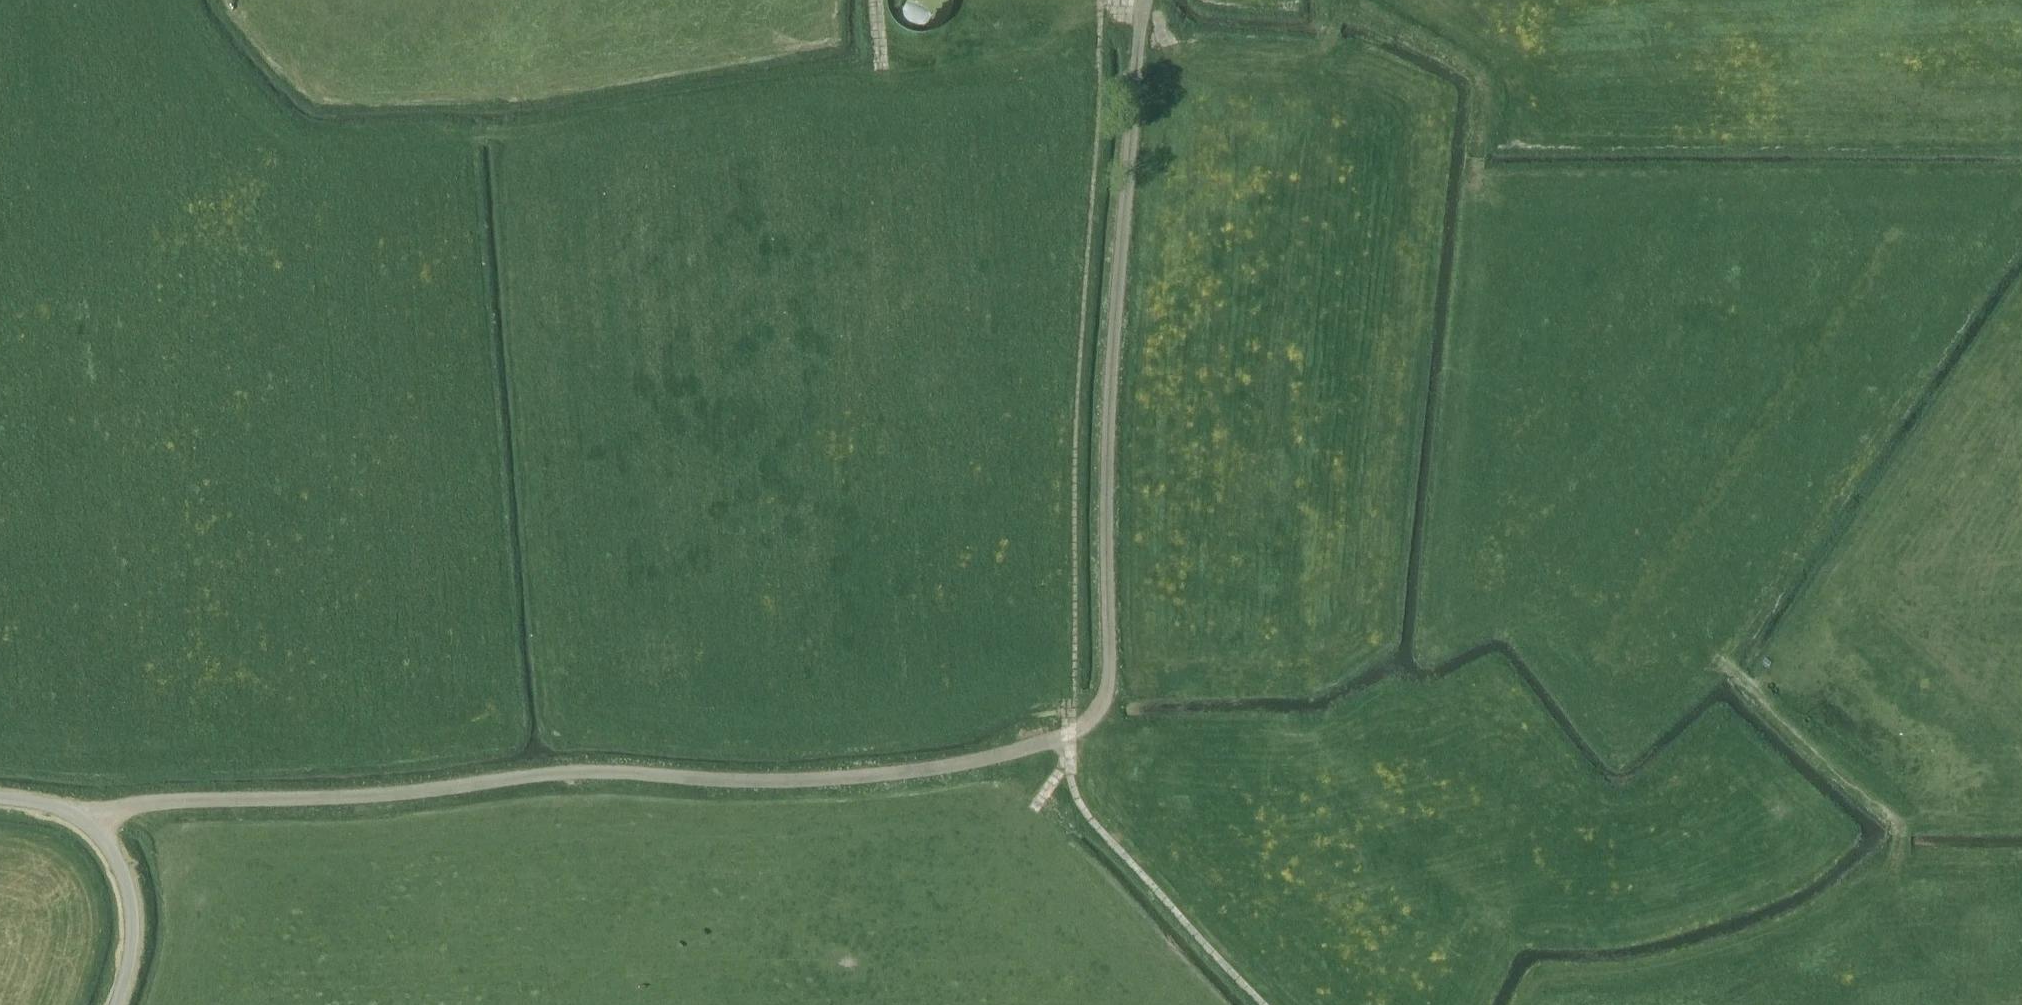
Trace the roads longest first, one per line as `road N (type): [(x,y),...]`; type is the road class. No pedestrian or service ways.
road 1 (unclassified): [(116,1004),(134,919),(116,853),(99,826),(63,807),(0,801)]

